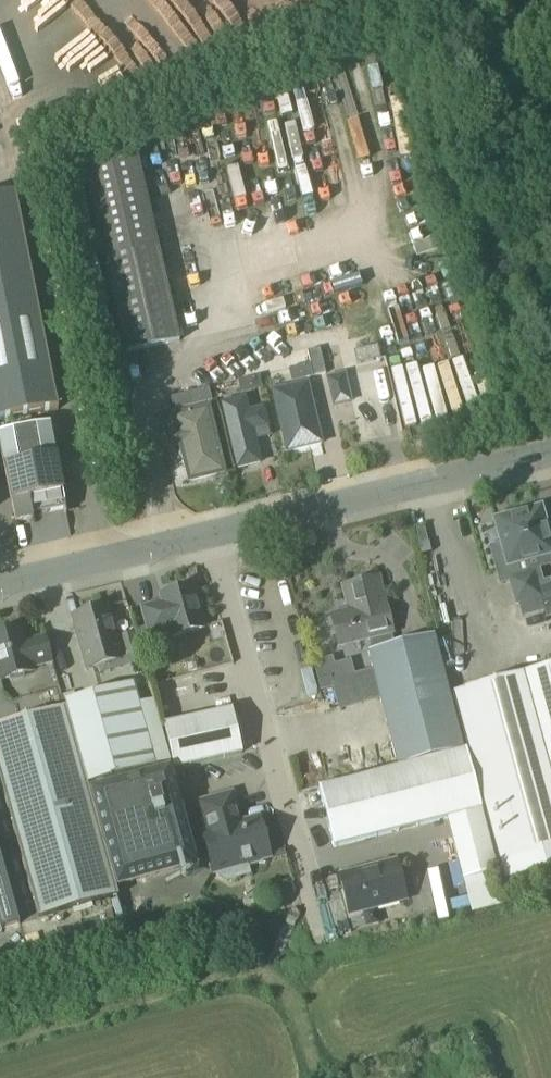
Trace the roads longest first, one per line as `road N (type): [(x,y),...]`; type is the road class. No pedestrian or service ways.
road 1 (unclassified): [(0,585),(550,454)]

